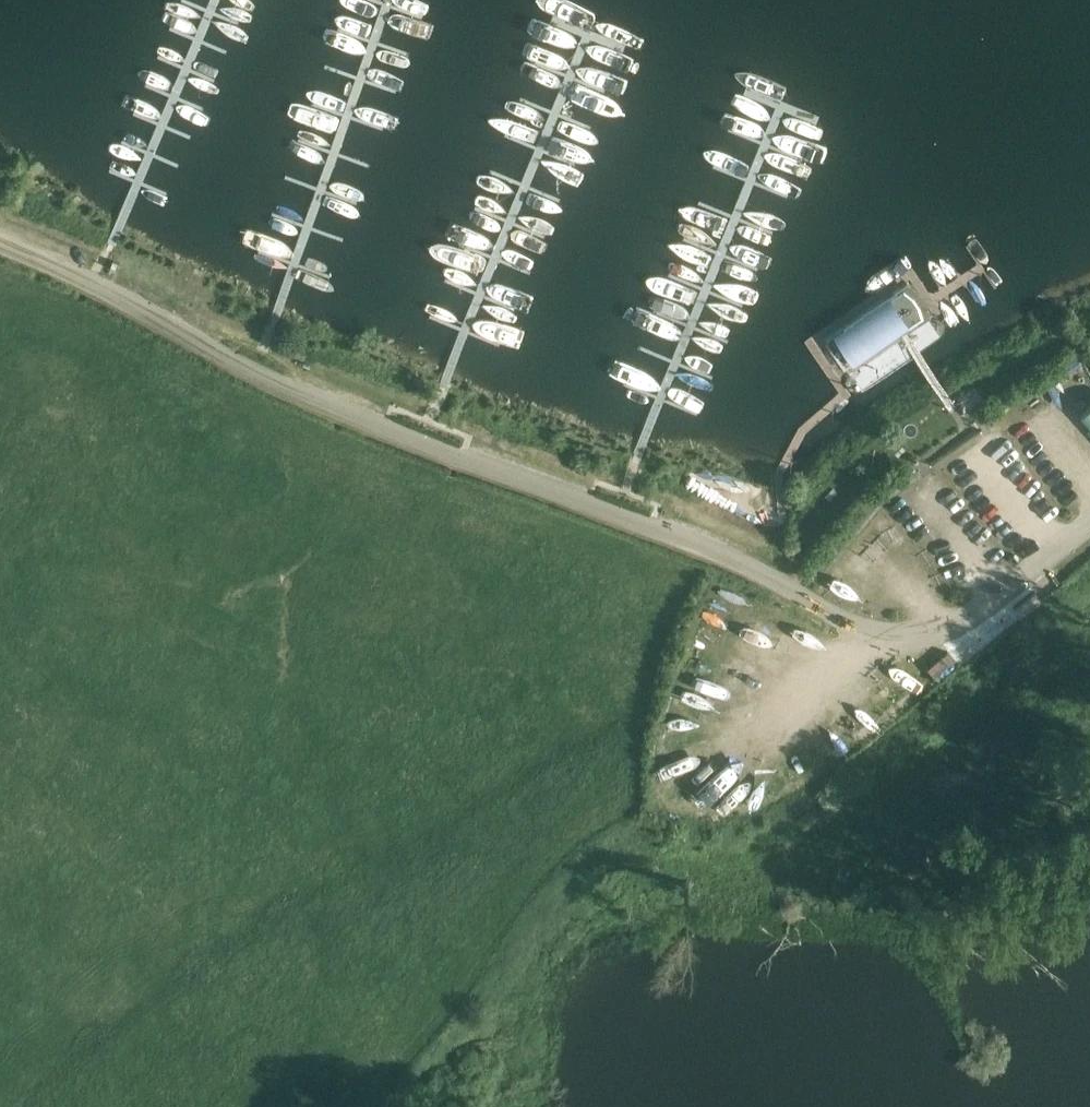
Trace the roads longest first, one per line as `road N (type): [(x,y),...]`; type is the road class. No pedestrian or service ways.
road 1 (track): [(610,930),(585,944),(534,1010),(419,1106)]

